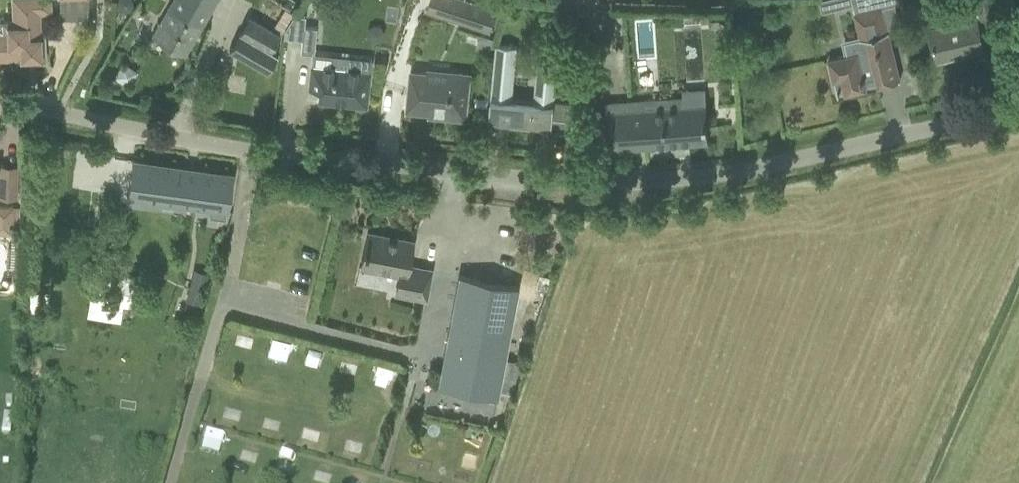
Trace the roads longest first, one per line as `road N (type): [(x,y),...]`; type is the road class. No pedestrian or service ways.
road 1 (unclassified): [(0,111),(320,164),(577,185),(753,170),(1018,110)]

